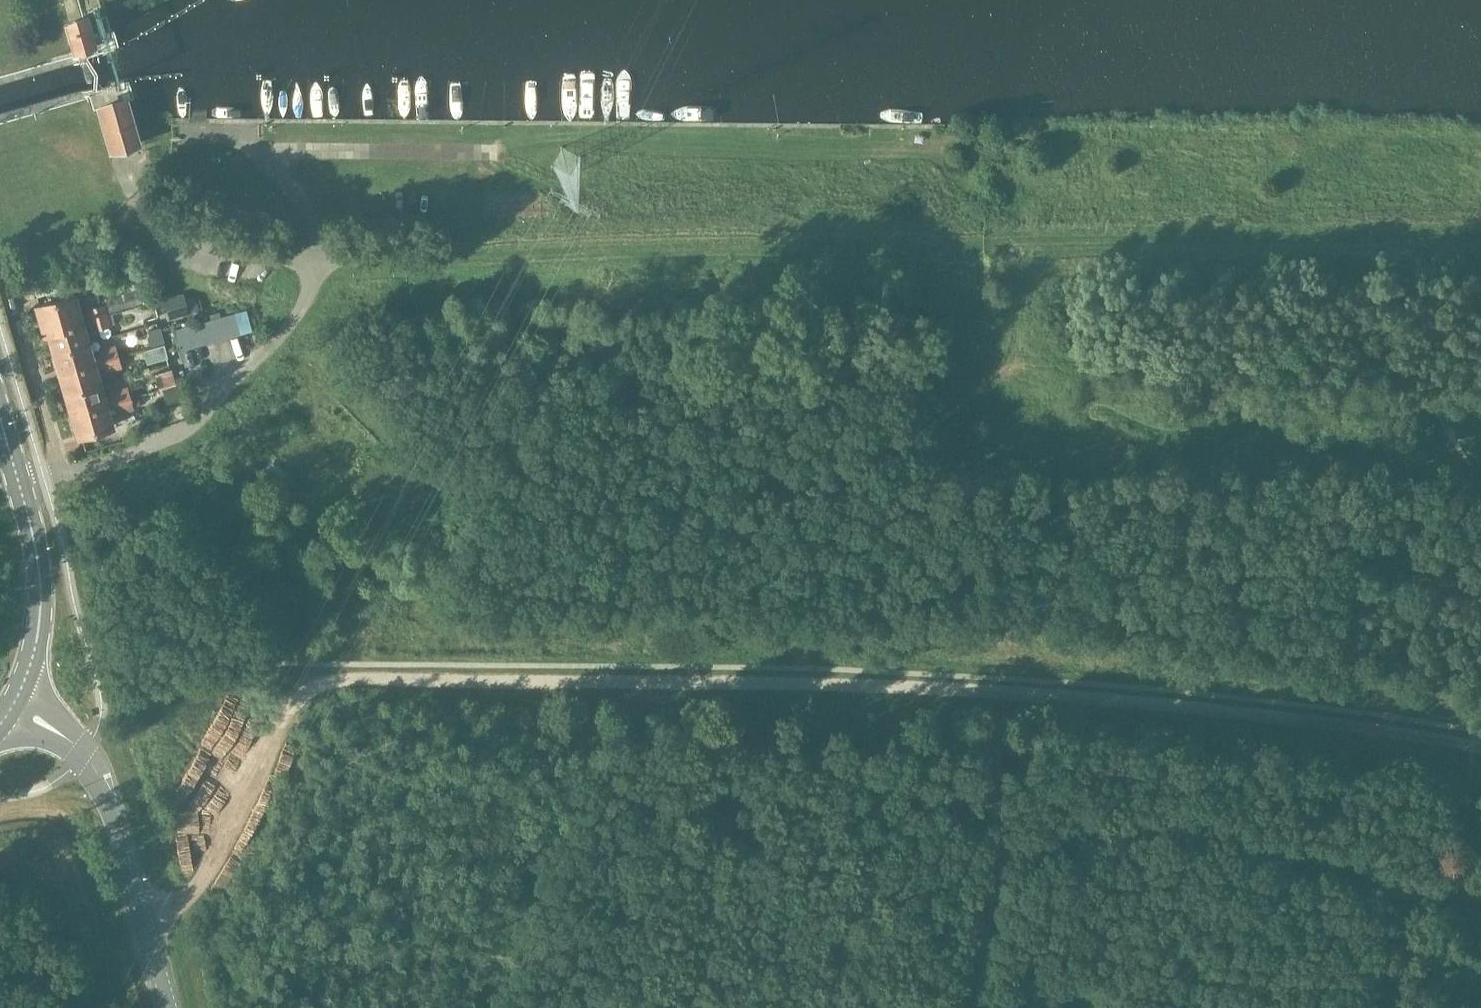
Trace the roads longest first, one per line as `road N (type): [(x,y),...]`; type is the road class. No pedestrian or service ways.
road 1 (track): [(378,258),(600,246),(1480,235)]
road 2 (track): [(799,680),(1112,697),(1474,744)]
road 3 (track): [(310,678),(799,680)]
road 4 (track): [(800,669),(845,472),(874,436),(928,407)]
road 5 (track): [(294,700),(197,889),(142,914)]
road 6 (tertiary): [(169,1007),(102,783)]
road 7 (residential): [(19,484),(61,472),(11,294)]
road 8 (track): [(928,407),(1010,362),(1023,239)]
road 9 (secondary): [(21,689),(40,602),(19,484)]
road 10 (track): [(1004,370),(1068,379),(1124,361),(1208,355)]
road 11 (tertiary): [(102,783),(104,769),(87,743),(21,689)]

